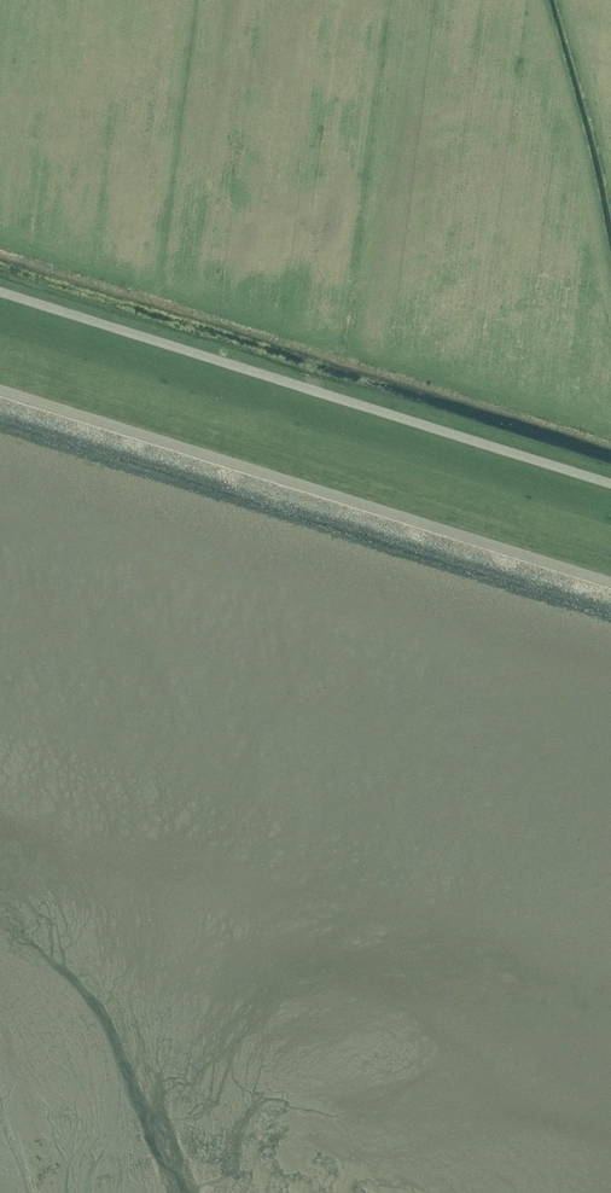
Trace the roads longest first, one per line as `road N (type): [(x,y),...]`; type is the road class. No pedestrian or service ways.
road 1 (unclassified): [(610,488),(0,293)]
road 2 (unclassified): [(0,400),(610,592)]

